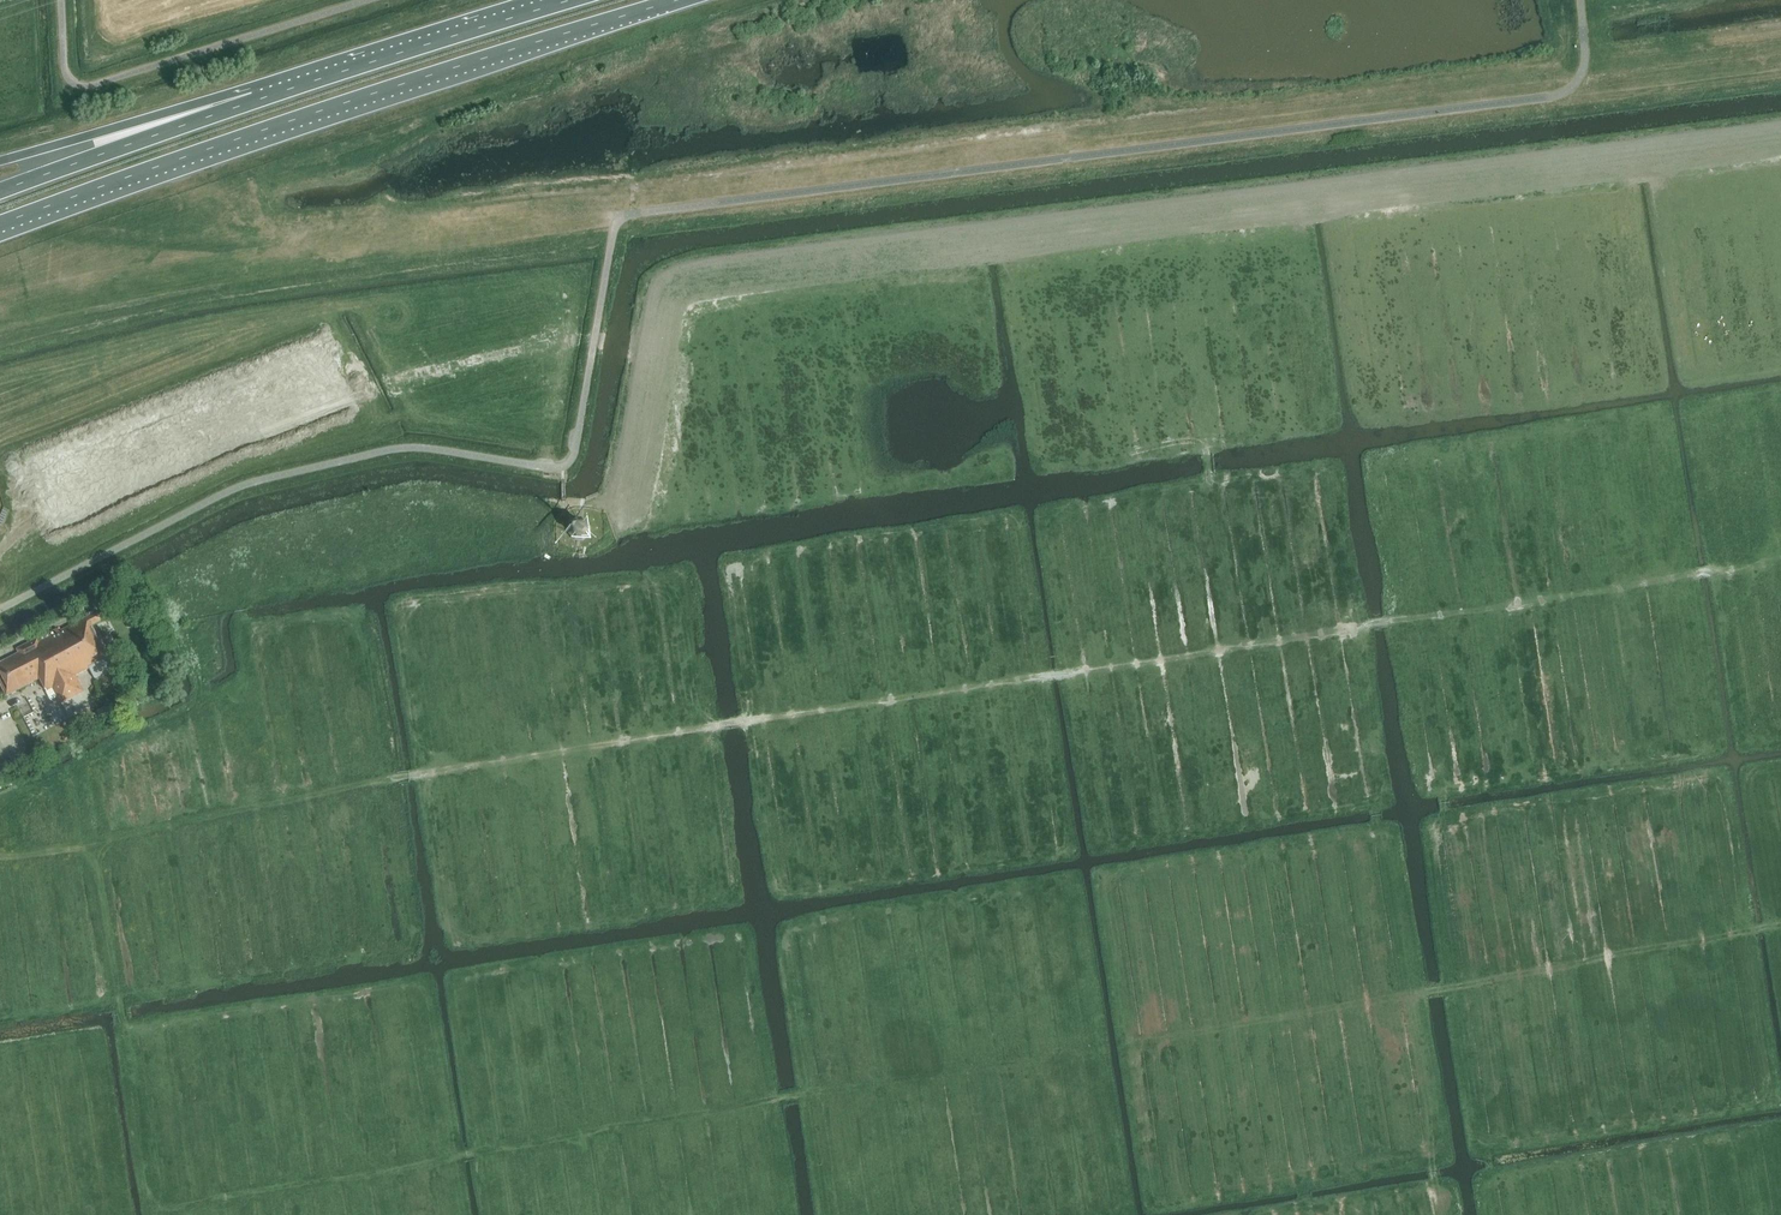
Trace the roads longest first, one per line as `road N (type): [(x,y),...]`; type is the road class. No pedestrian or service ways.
road 1 (trunk): [(0,224),(347,102),(680,0)]
road 2 (trunk): [(327,77),(0,191)]
road 3 (trunk): [(327,77),(249,88),(0,162)]
road 4 (trunk): [(573,0),(327,77)]

